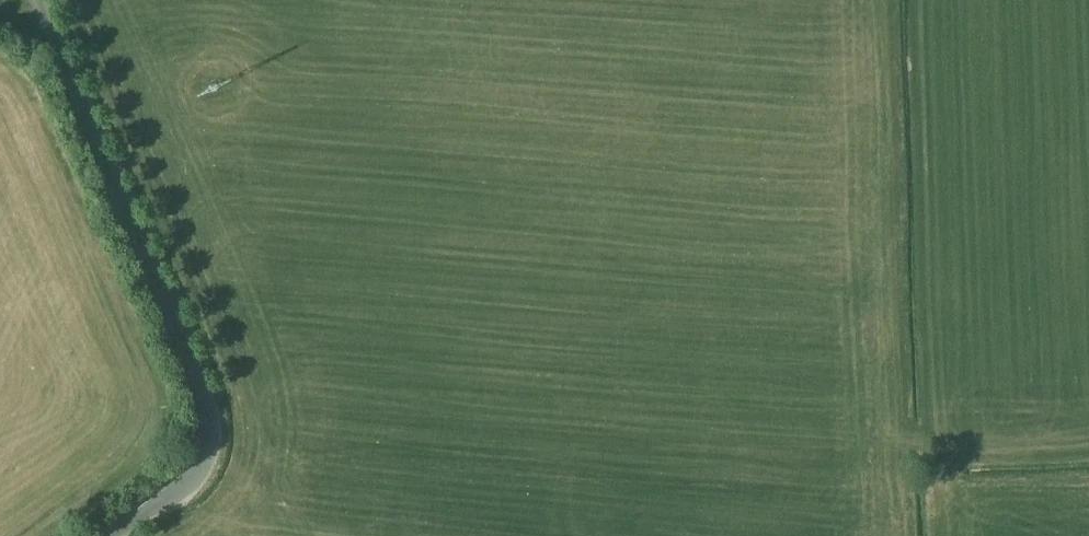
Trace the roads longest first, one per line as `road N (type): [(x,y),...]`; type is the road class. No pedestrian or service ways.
road 1 (unclassified): [(113,535),(198,474),(215,442),(34,0)]

